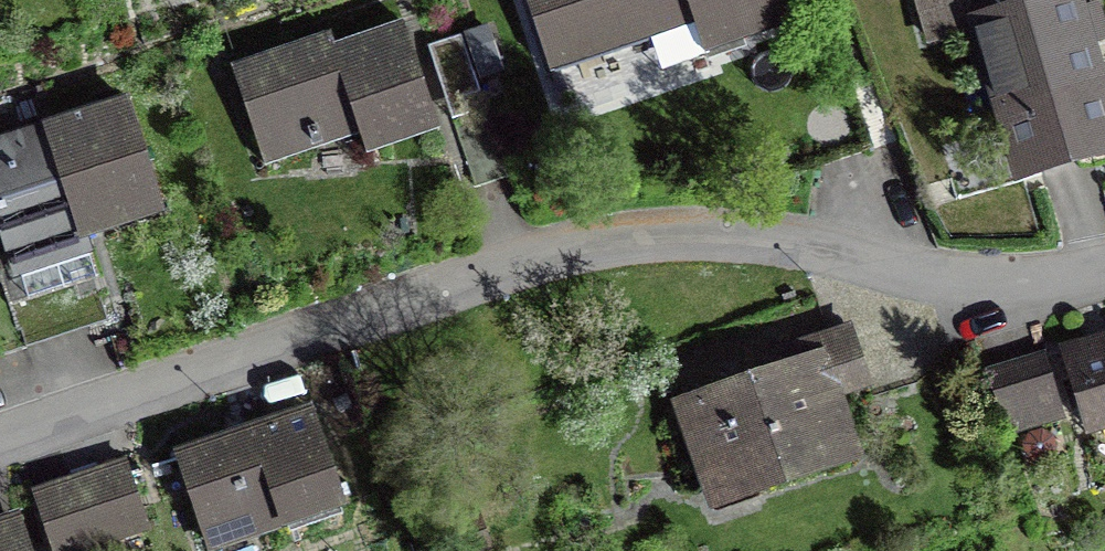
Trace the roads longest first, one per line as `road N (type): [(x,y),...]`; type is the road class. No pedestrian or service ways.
road 1 (residential): [(1104,270),(990,282),(754,237),(637,235),(486,272),(0,440)]

